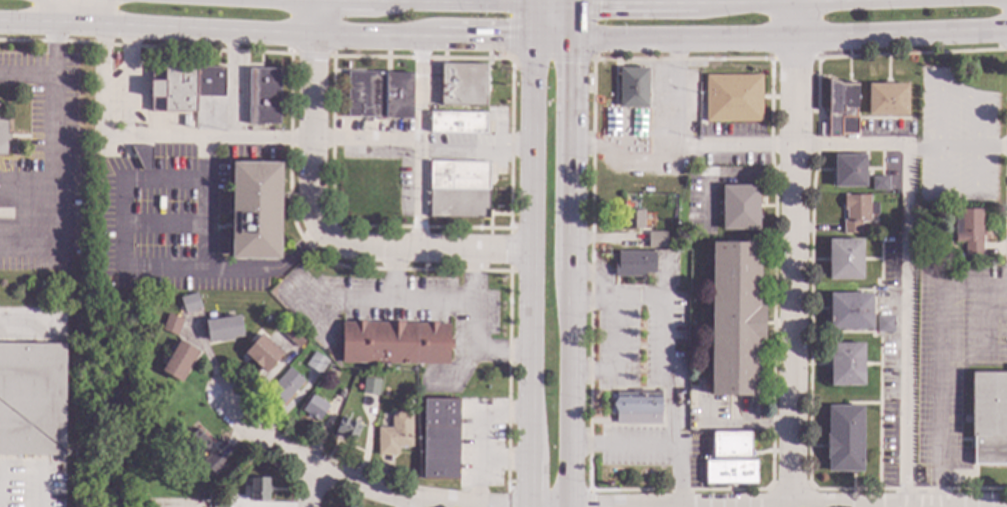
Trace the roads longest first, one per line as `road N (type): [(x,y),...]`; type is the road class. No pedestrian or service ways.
road 1 (tertiary): [(0,17),(314,37),(532,38)]
road 2 (residential): [(798,0),(792,506)]
road 3 (secondary): [(575,40),(1006,32)]
road 4 (primary): [(530,142),(526,506)]
road 5 (residential): [(479,506),(416,503),(311,470),(240,425),(222,395)]
road 6 (tertiary): [(530,3),(255,0)]
road 7 (primary): [(570,267),(575,40)]
road 8 (residential): [(314,0),(313,226)]
road 9 (residential): [(529,252),(353,252),(313,226)]
road 10 (primary): [(568,506),(569,304)]
road 11 (residential): [(108,0),(104,143)]

